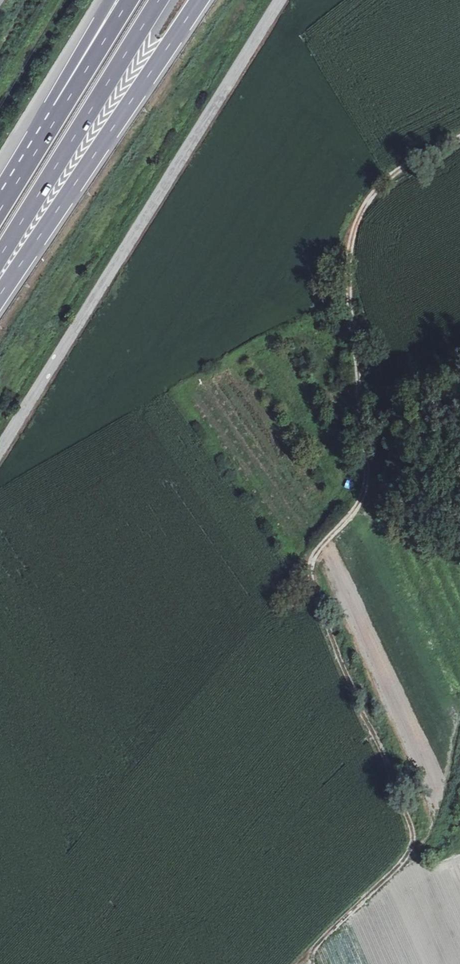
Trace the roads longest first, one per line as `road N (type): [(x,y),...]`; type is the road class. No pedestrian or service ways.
road 1 (track): [(459,139),(408,163),(358,215),(347,260),(364,490),(307,568),(353,713),(410,841),(296,963)]
road 2 (unclassified): [(276,0),(0,449)]
road 3 (motorway): [(0,295),(199,0)]
road 4 (motorway): [(0,260),(160,0)]
road 5 (motorway): [(126,0),(21,167)]
road 6 (motorway): [(113,0),(21,167)]

